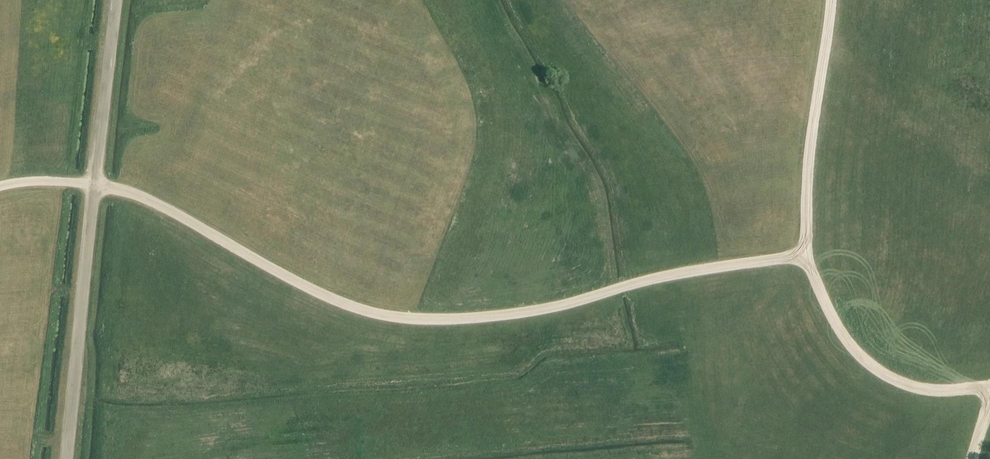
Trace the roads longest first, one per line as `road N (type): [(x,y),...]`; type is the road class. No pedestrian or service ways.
road 1 (track): [(0,186),(20,181),(127,191),(293,281),(381,315),(425,319),(502,317),(805,254)]
road 2 (track): [(989,386),(916,389),(877,371),(845,340),(818,290),(805,254),(808,164),(831,0)]
road 3 (track): [(64,458),(114,0)]

